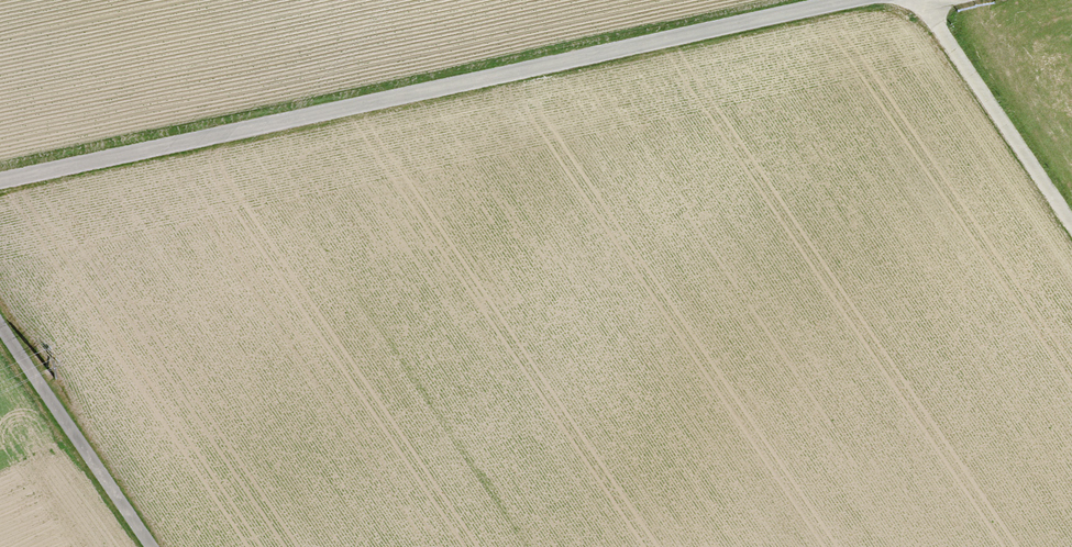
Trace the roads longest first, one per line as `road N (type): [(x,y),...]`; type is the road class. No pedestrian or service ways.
road 1 (unclassified): [(0,178),(838,0)]
road 2 (track): [(916,0),(1071,232)]
road 3 (unclassified): [(0,325),(152,546)]

